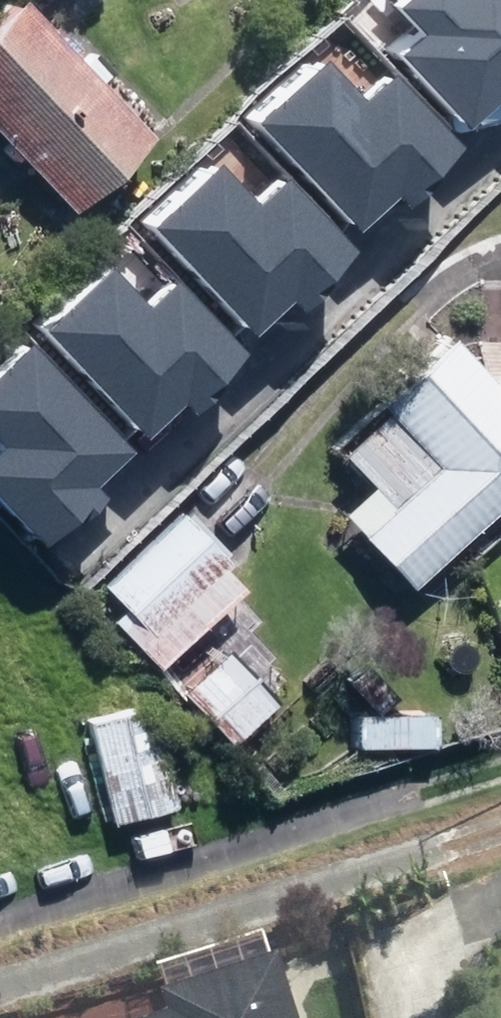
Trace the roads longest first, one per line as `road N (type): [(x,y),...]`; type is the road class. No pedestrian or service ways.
road 1 (residential): [(500,906),(459,919),(430,941),(418,970),(416,1017)]

